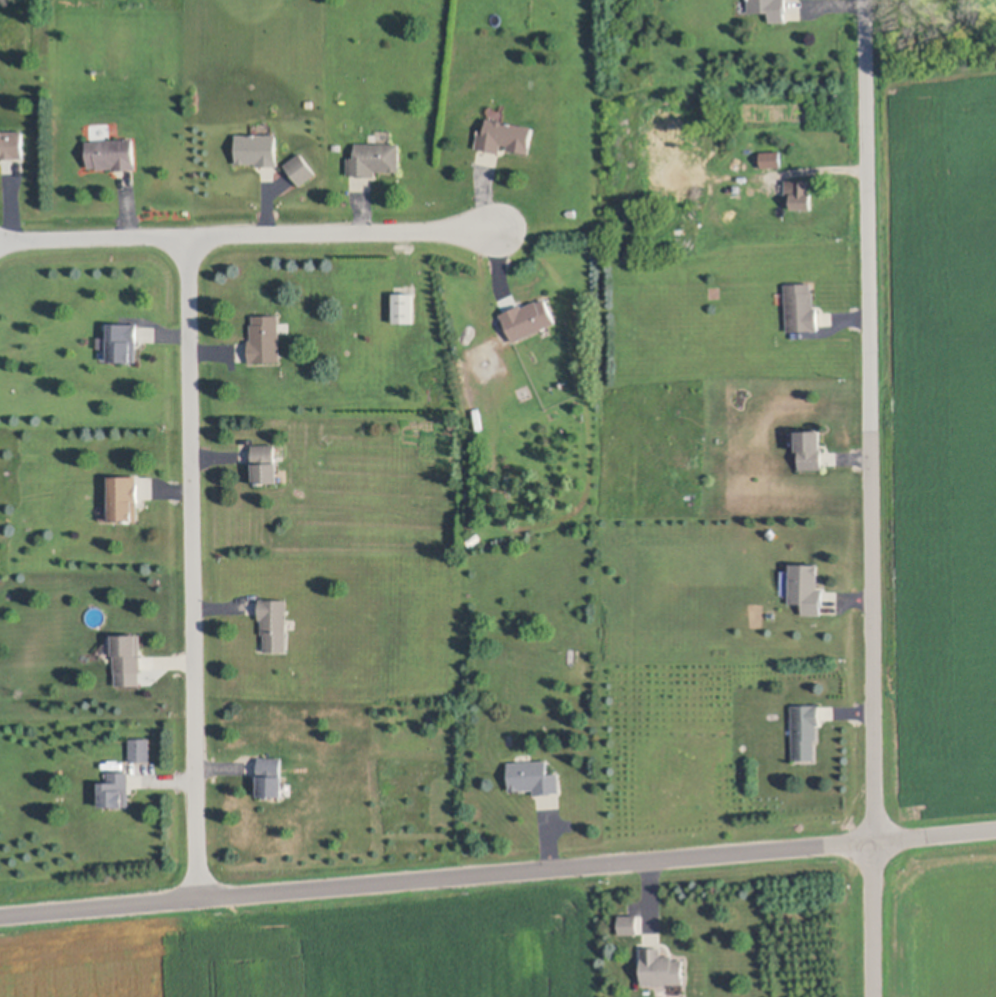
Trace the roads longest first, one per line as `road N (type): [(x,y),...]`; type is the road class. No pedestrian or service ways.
road 1 (residential): [(0,913),(995,830)]
road 2 (residential): [(876,996),(863,0)]
road 3 (residential): [(197,896),(188,235),(0,242)]
road 4 (residential): [(188,235),(496,231)]

